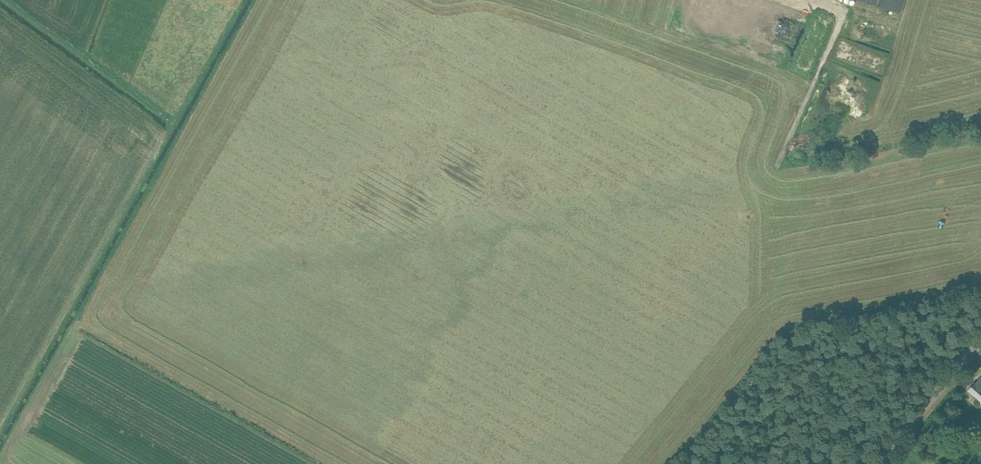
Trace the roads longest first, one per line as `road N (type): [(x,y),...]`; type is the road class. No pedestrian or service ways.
road 1 (tertiary): [(877,463),(980,337)]

